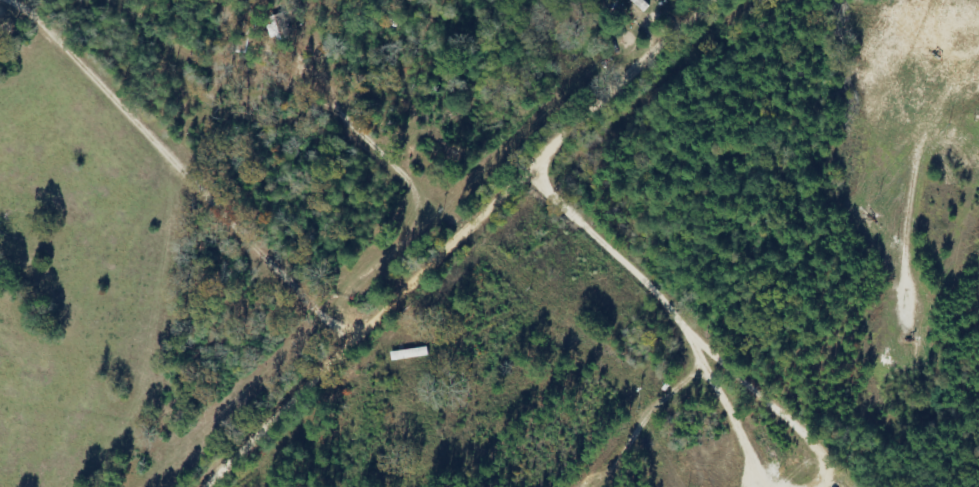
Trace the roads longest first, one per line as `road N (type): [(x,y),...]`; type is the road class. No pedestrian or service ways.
road 1 (residential): [(220,486),(749,0)]
road 2 (residential): [(541,191),(685,321),(701,344),(713,403),(750,446),(765,486)]
road 3 (residential): [(528,203),(484,151),(460,147),(445,60),(401,59)]

